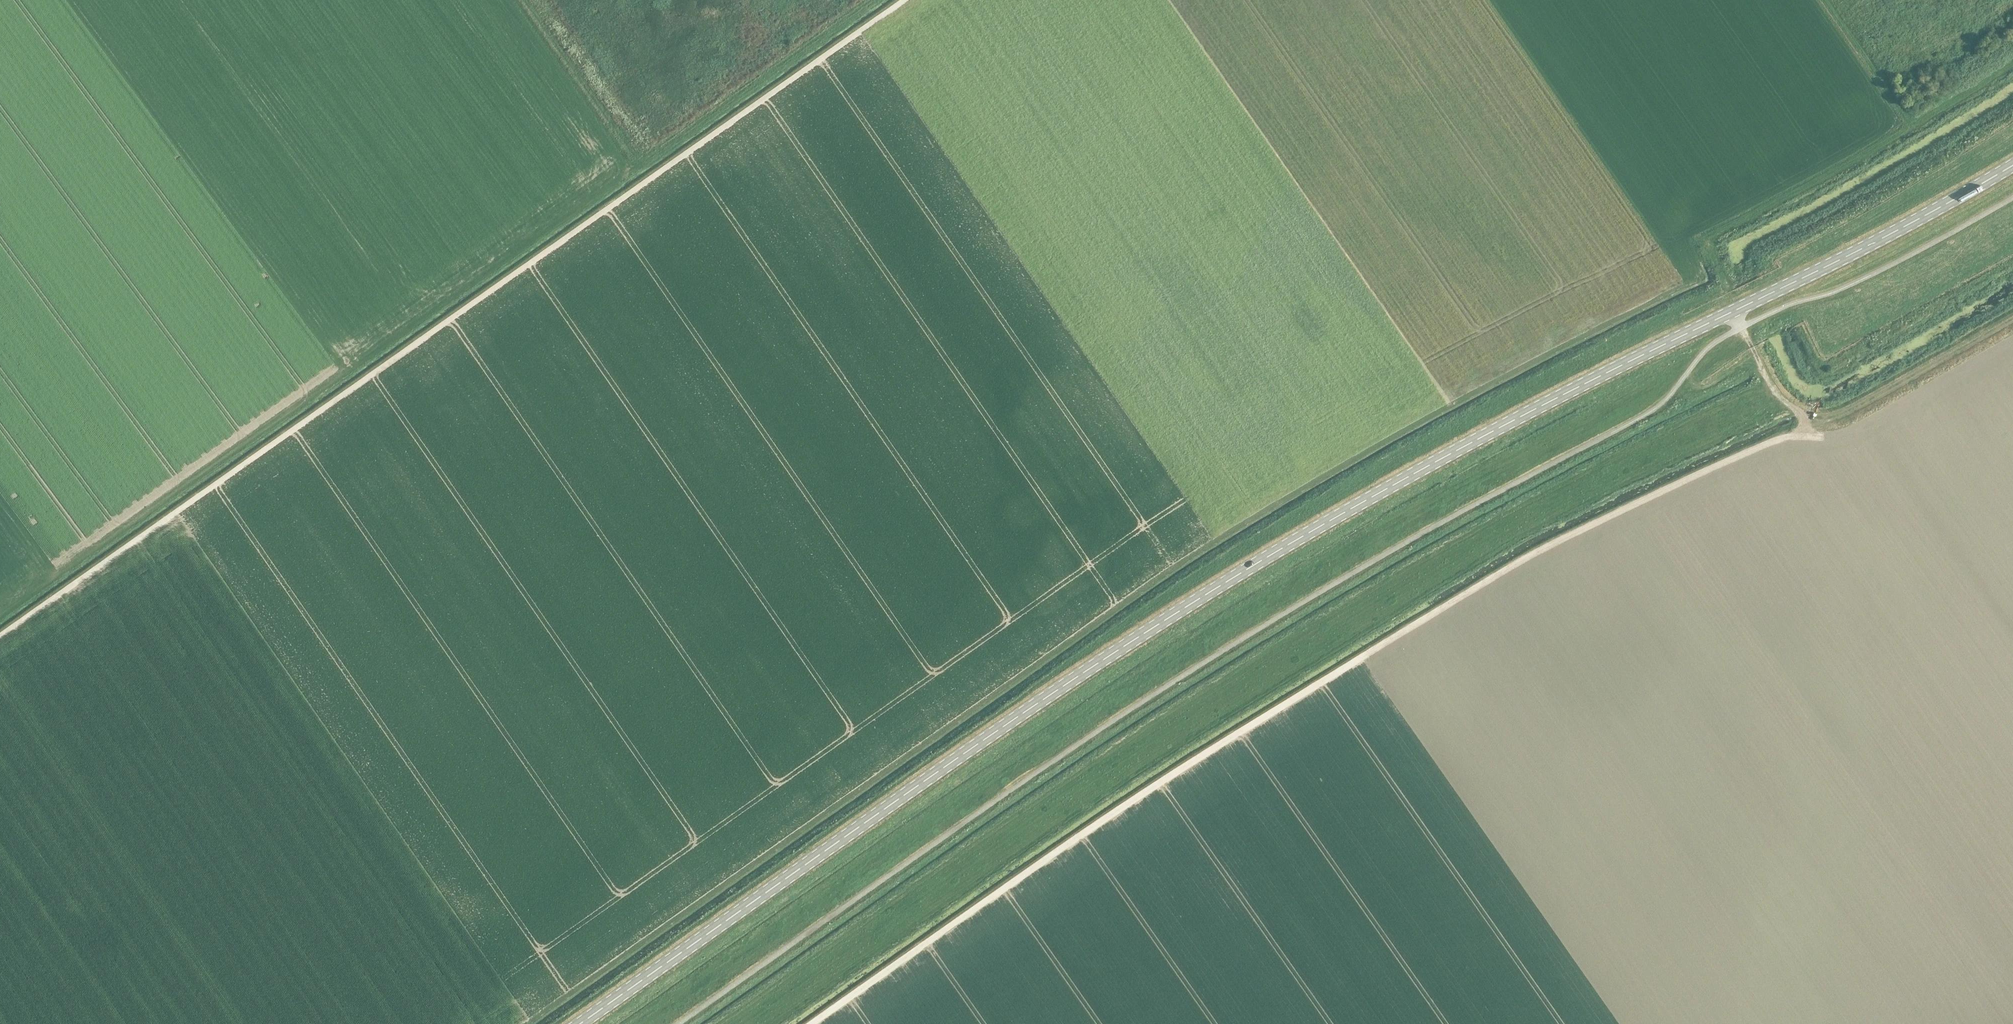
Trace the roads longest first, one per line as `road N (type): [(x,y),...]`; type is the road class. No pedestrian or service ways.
road 1 (secondary): [(580,1023),(1087,672),(1335,517),(2012,166)]
road 2 (track): [(1910,127),(1708,242),(1764,374),(1804,417),(1841,417),(2012,319)]

